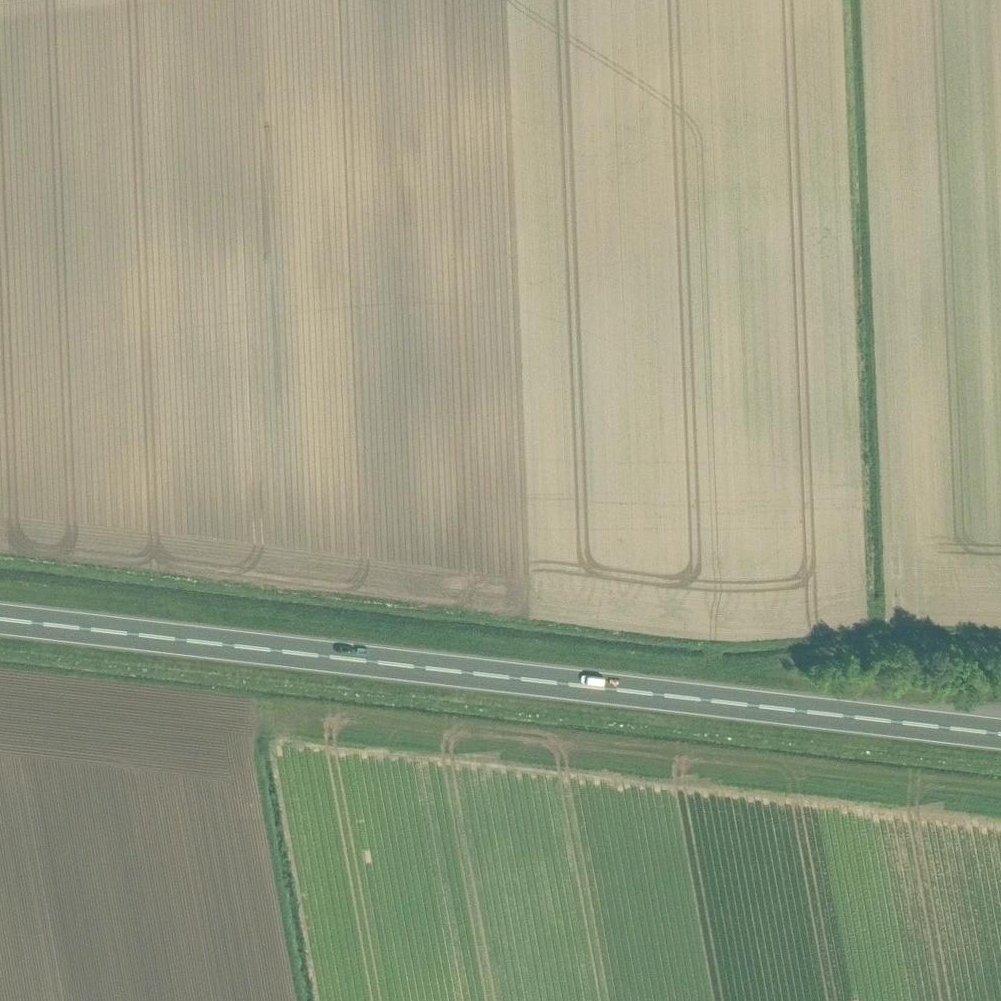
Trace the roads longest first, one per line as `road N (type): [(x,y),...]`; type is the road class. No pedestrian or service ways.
road 1 (trunk): [(1000,732),(0,619)]

